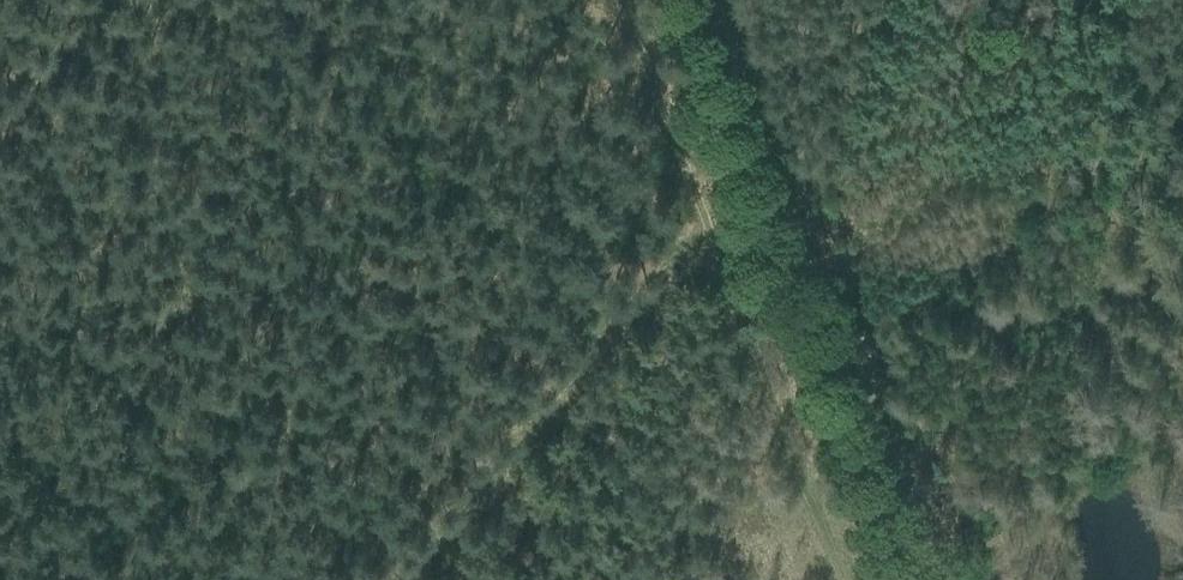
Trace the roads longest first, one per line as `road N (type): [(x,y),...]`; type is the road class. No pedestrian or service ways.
road 1 (track): [(669,0),(899,579)]

